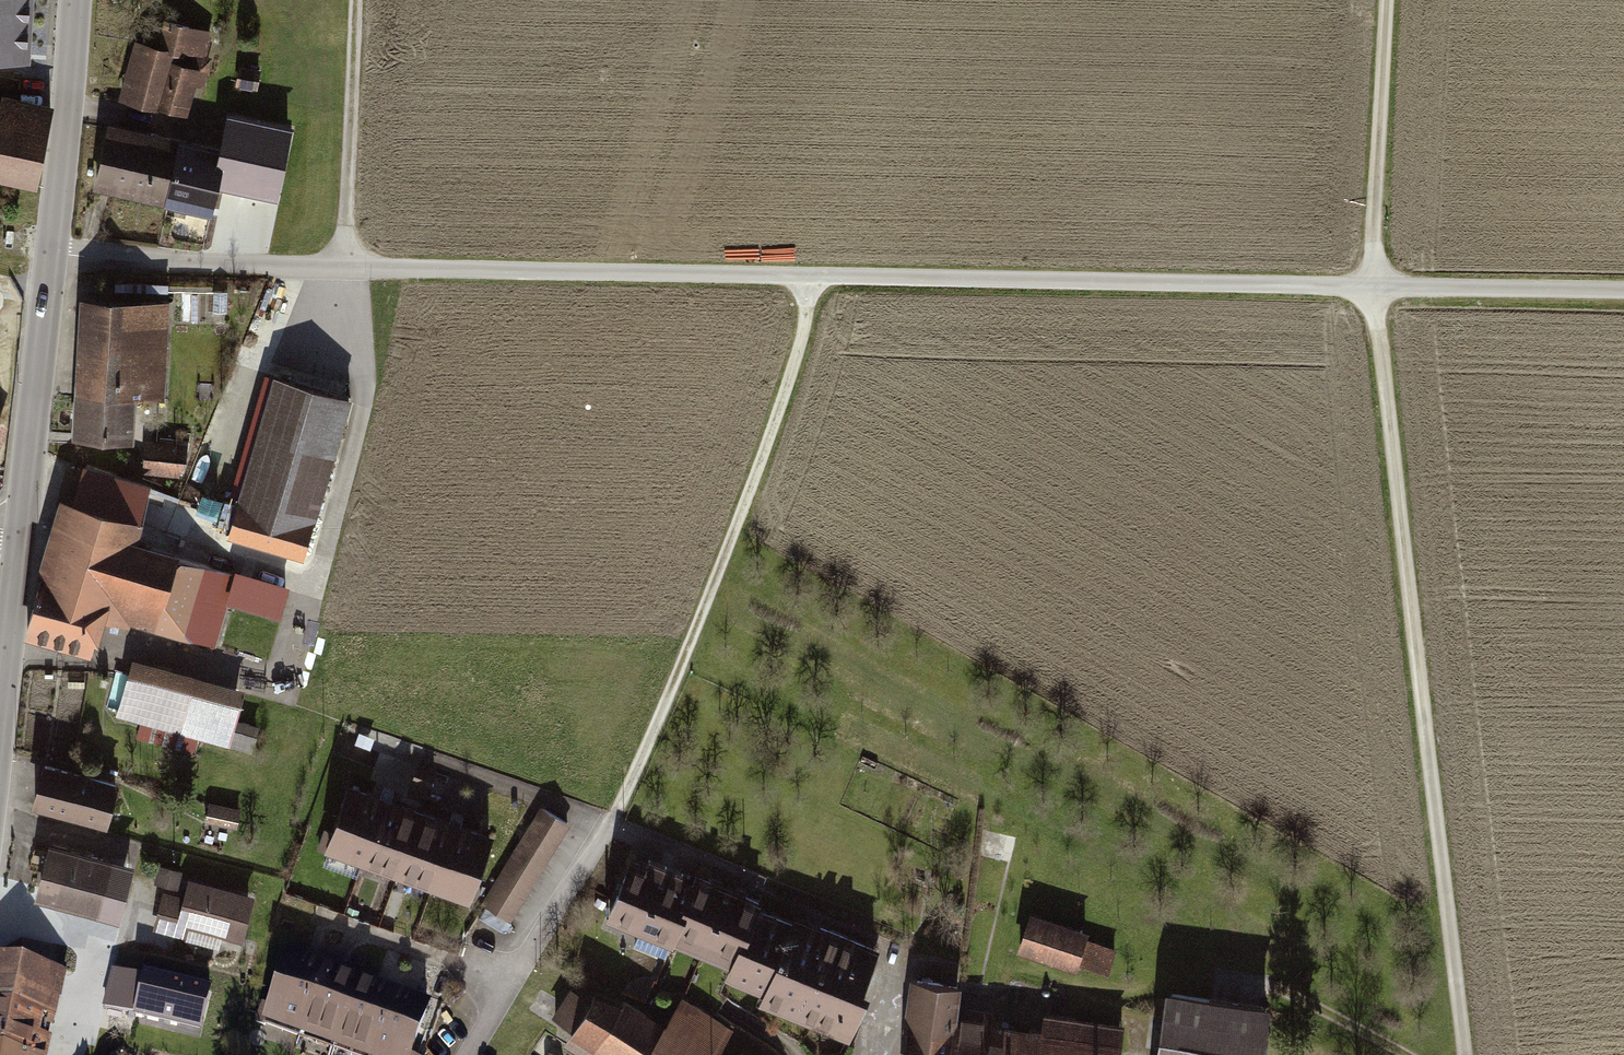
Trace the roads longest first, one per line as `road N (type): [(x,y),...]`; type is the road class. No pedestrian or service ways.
road 1 (residential): [(53,252),(370,268),(1623,293)]
road 2 (track): [(1462,1054),(1373,289),(1387,0)]
road 3 (track): [(618,811),(738,525),(798,356),(811,278)]
road 4 (residential): [(471,1054),(618,811)]
road 5 (tertiary): [(53,252),(20,534)]
road 6 (track): [(345,266),(356,0)]
road 7 (tertiary): [(75,0),(53,252)]
road 8 (track): [(1198,983),(1254,981),(1394,1054)]
road 9 (tertiary): [(20,534),(0,712)]

